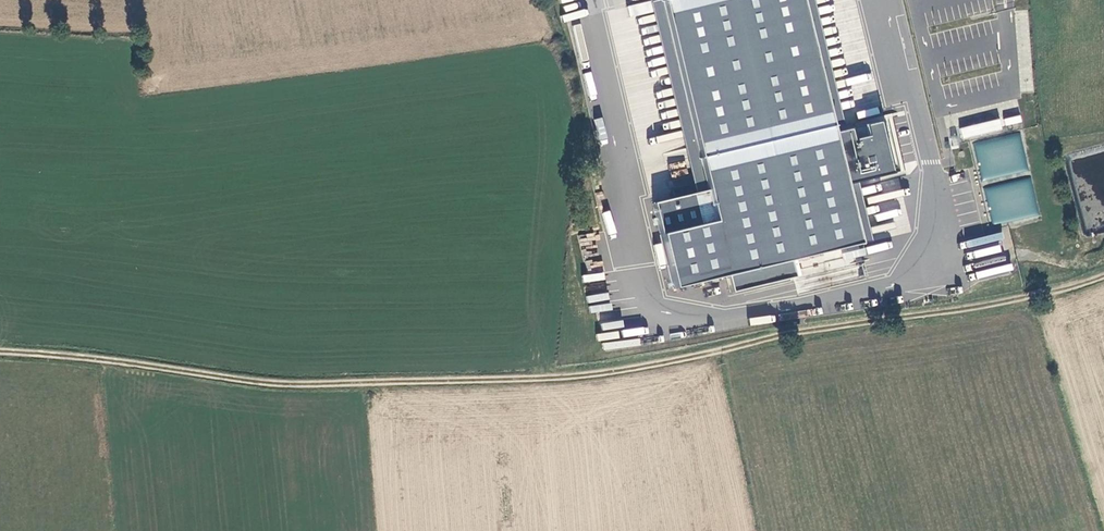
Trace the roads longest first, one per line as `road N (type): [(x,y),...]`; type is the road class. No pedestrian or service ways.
road 1 (track): [(1103,277),(967,309),(561,379),(298,384),(0,351)]

